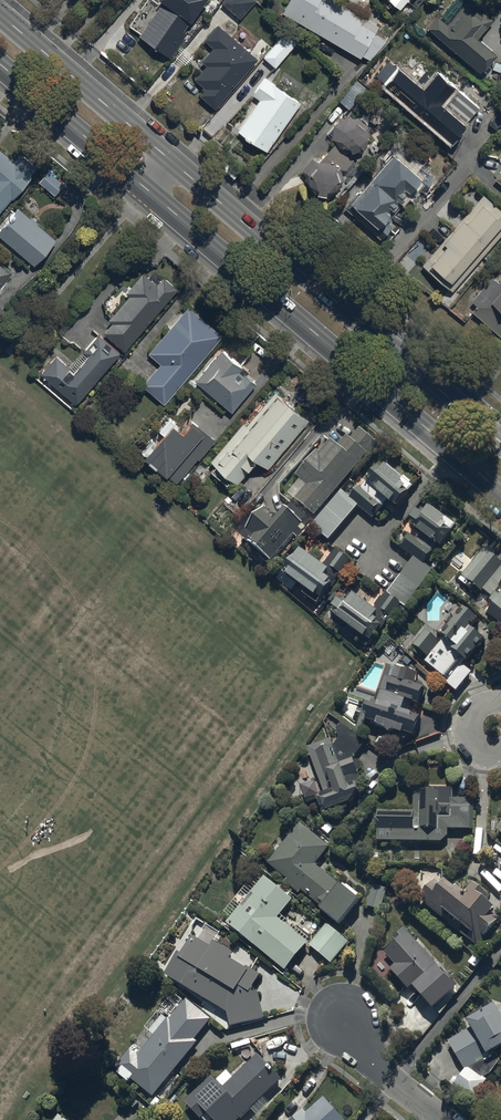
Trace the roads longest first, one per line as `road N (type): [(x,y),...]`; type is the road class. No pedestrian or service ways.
road 1 (primary): [(500,491),(154,195)]
road 2 (primary): [(179,167),(500,442)]
road 3 (primary): [(0,16),(179,167)]
road 4 (primary): [(154,195),(0,64)]
road 5 (residential): [(333,1016),(442,1119)]

